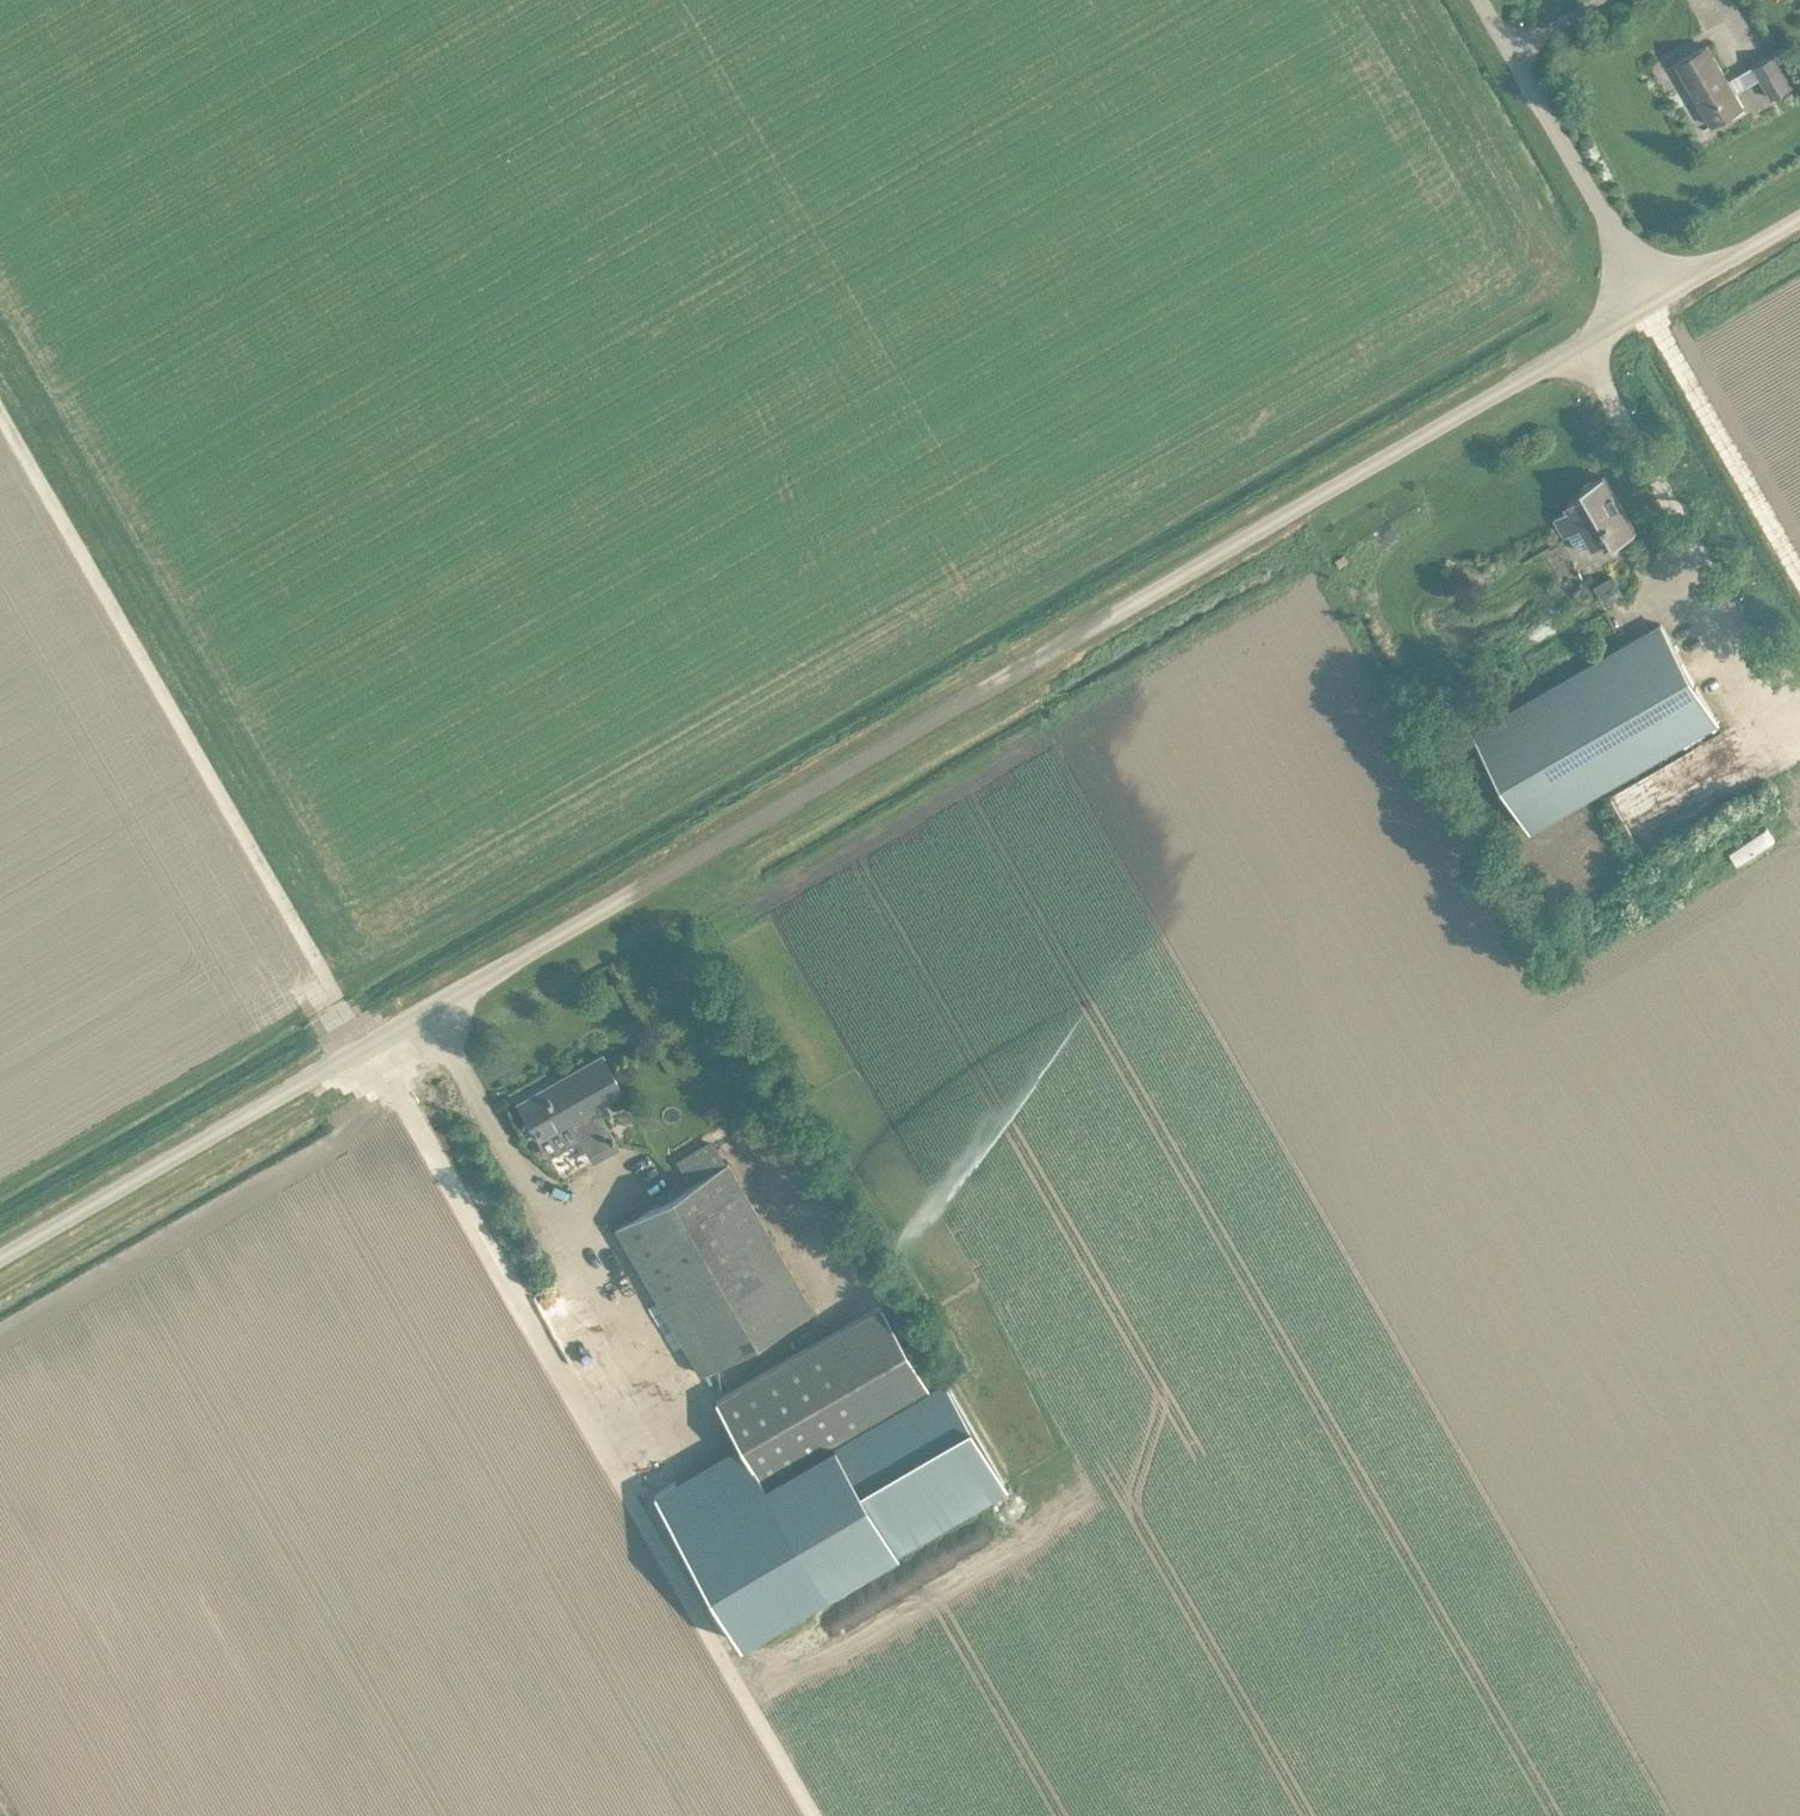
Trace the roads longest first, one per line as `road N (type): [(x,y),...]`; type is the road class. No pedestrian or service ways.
road 1 (unclassified): [(0,1261),(1652,303)]
road 2 (unclassified): [(1652,303),(1475,0)]
road 3 (unclassified): [(1652,303),(1799,217)]

